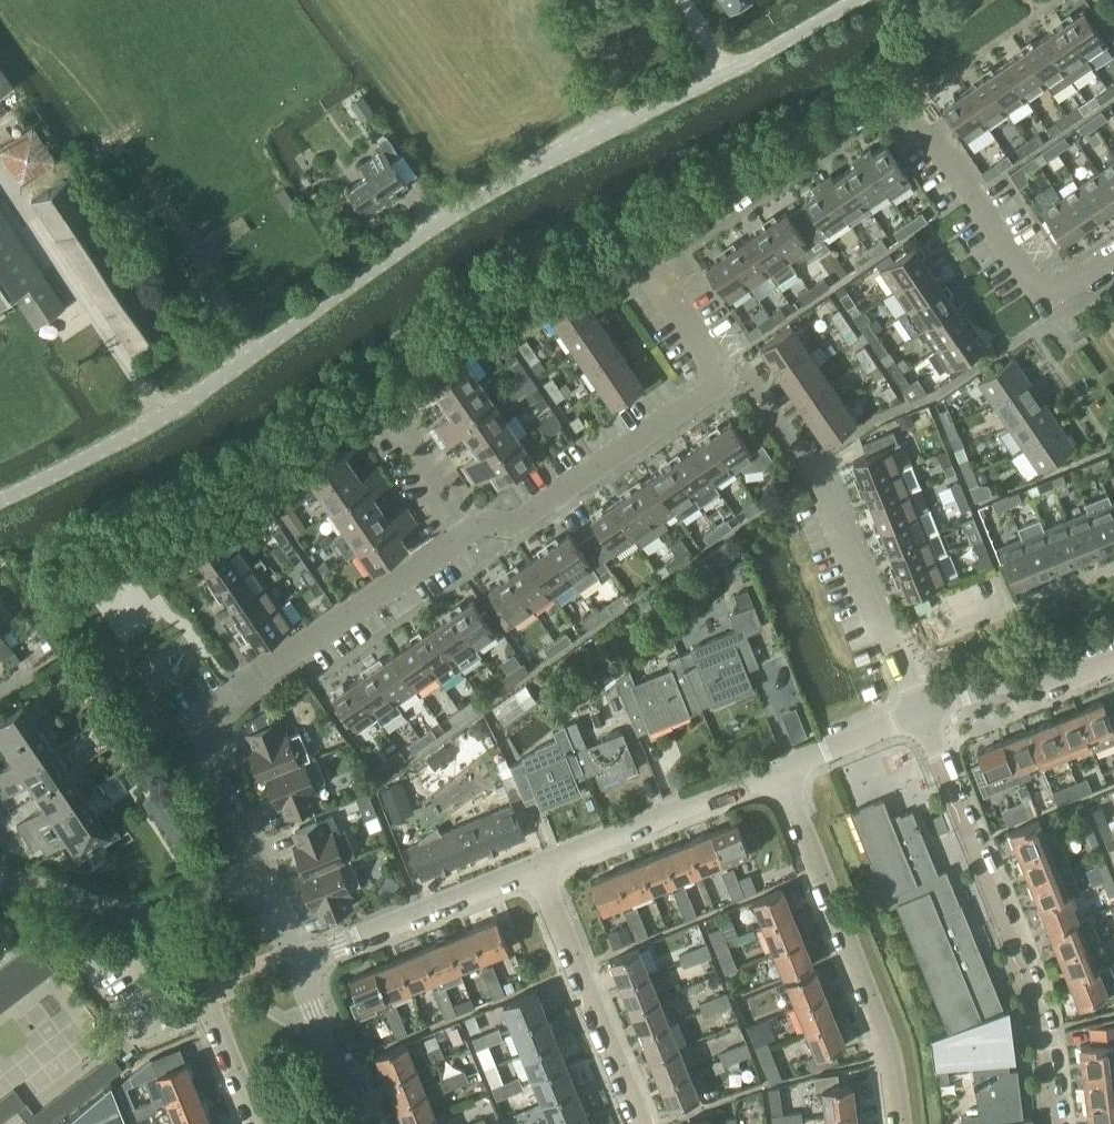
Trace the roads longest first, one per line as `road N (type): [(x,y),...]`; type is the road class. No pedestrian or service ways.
road 1 (residential): [(465,532),(526,519),(728,379),(647,260),(904,90),(1046,301),(1113,255)]
road 2 (unclassified): [(0,499),(159,418),(464,207),(857,0)]
road 3 (residential): [(253,866),(212,758),(206,715),(465,532)]
road 4 (residential): [(1056,1123),(1041,1009),(923,712)]
road 5 (residential): [(780,770),(894,1040),(904,1123)]
road 6 (residential): [(923,712),(828,501),(803,466)]
road 7 (residential): [(638,1123),(545,867)]
road 8 (residential): [(0,878),(143,916),(253,866)]
road 9 (residential): [(261,1123),(205,1003),(164,1024),(115,956)]
road 10 (residential): [(301,963),(545,867)]
road 11 (residential): [(545,867),(780,770)]
road 12 (residential): [(923,712),(1113,653)]
road 13 (residential): [(354,1123),(301,963)]
road 14 (residential): [(780,770),(923,712)]
road 15 (residential): [(465,532),(384,417)]

